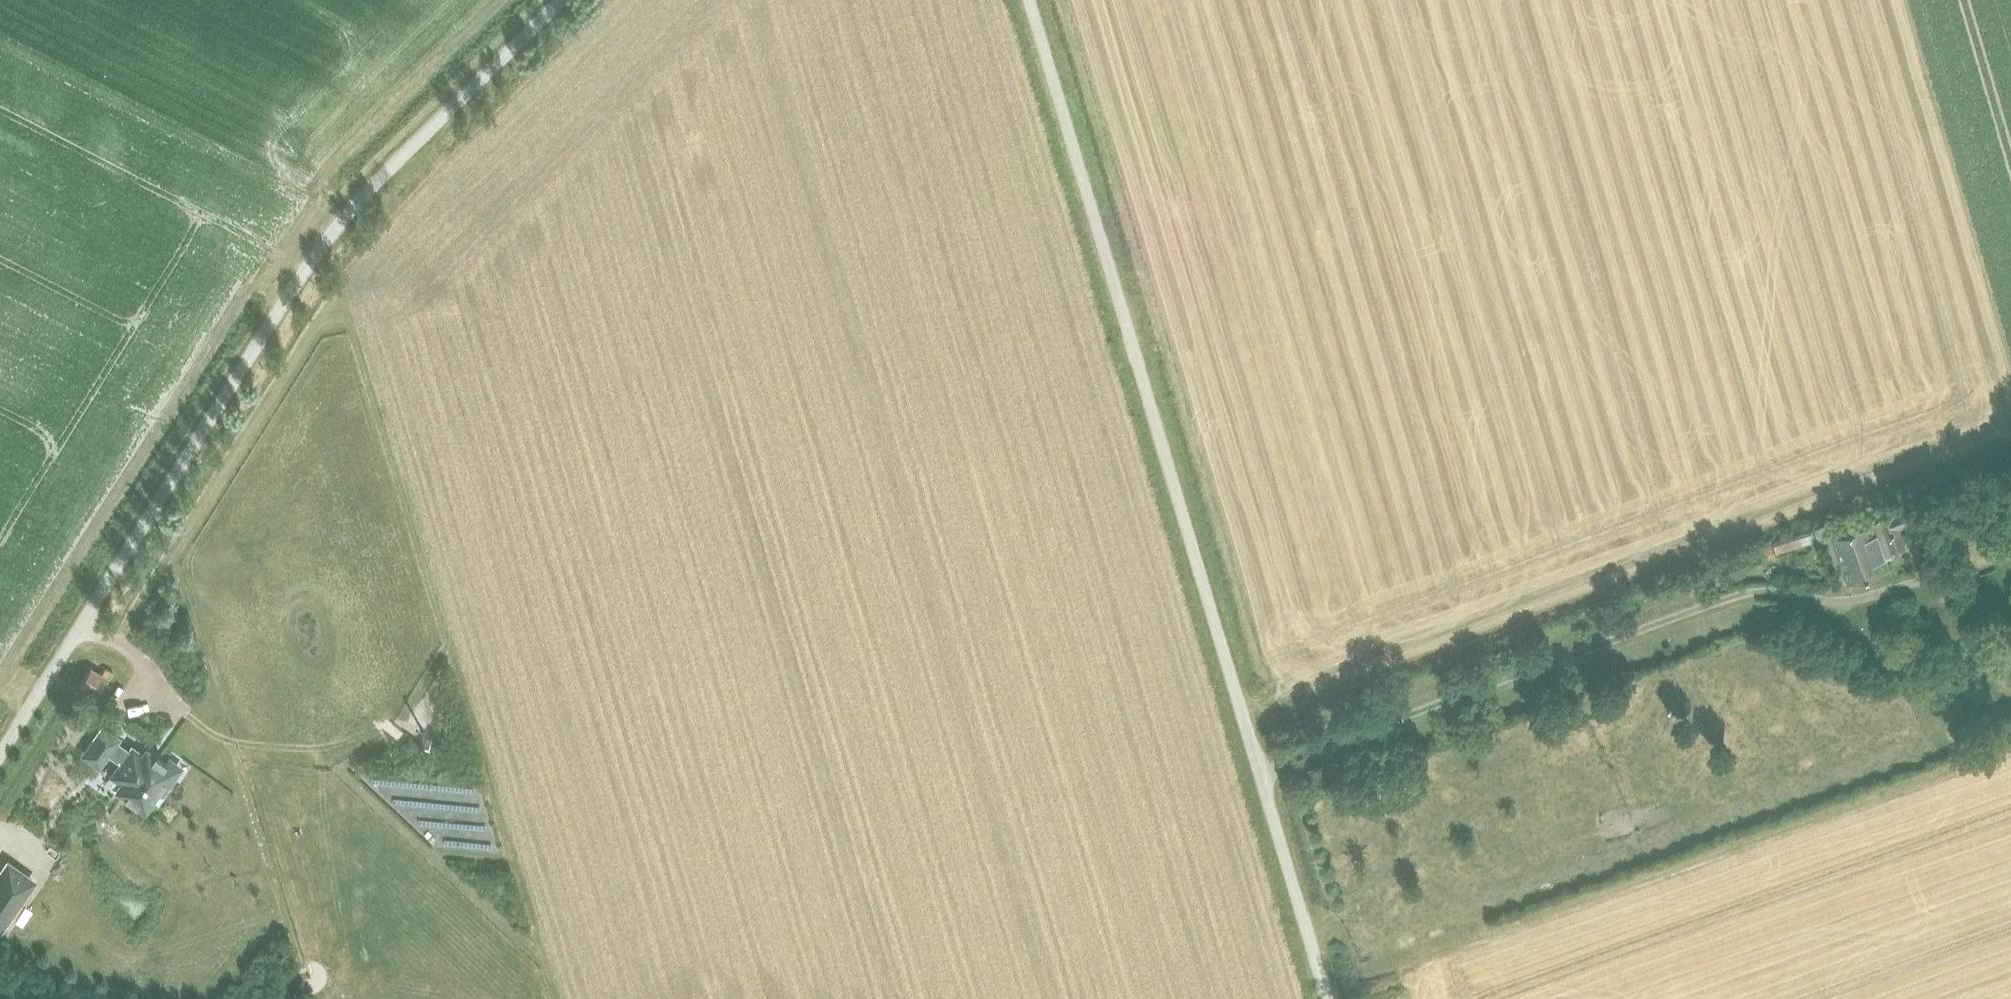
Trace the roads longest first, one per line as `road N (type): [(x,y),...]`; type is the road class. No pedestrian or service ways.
road 1 (unclassified): [(1328,998),(1028,0)]
road 2 (unclassified): [(0,753),(319,249),(374,181),(556,0)]

